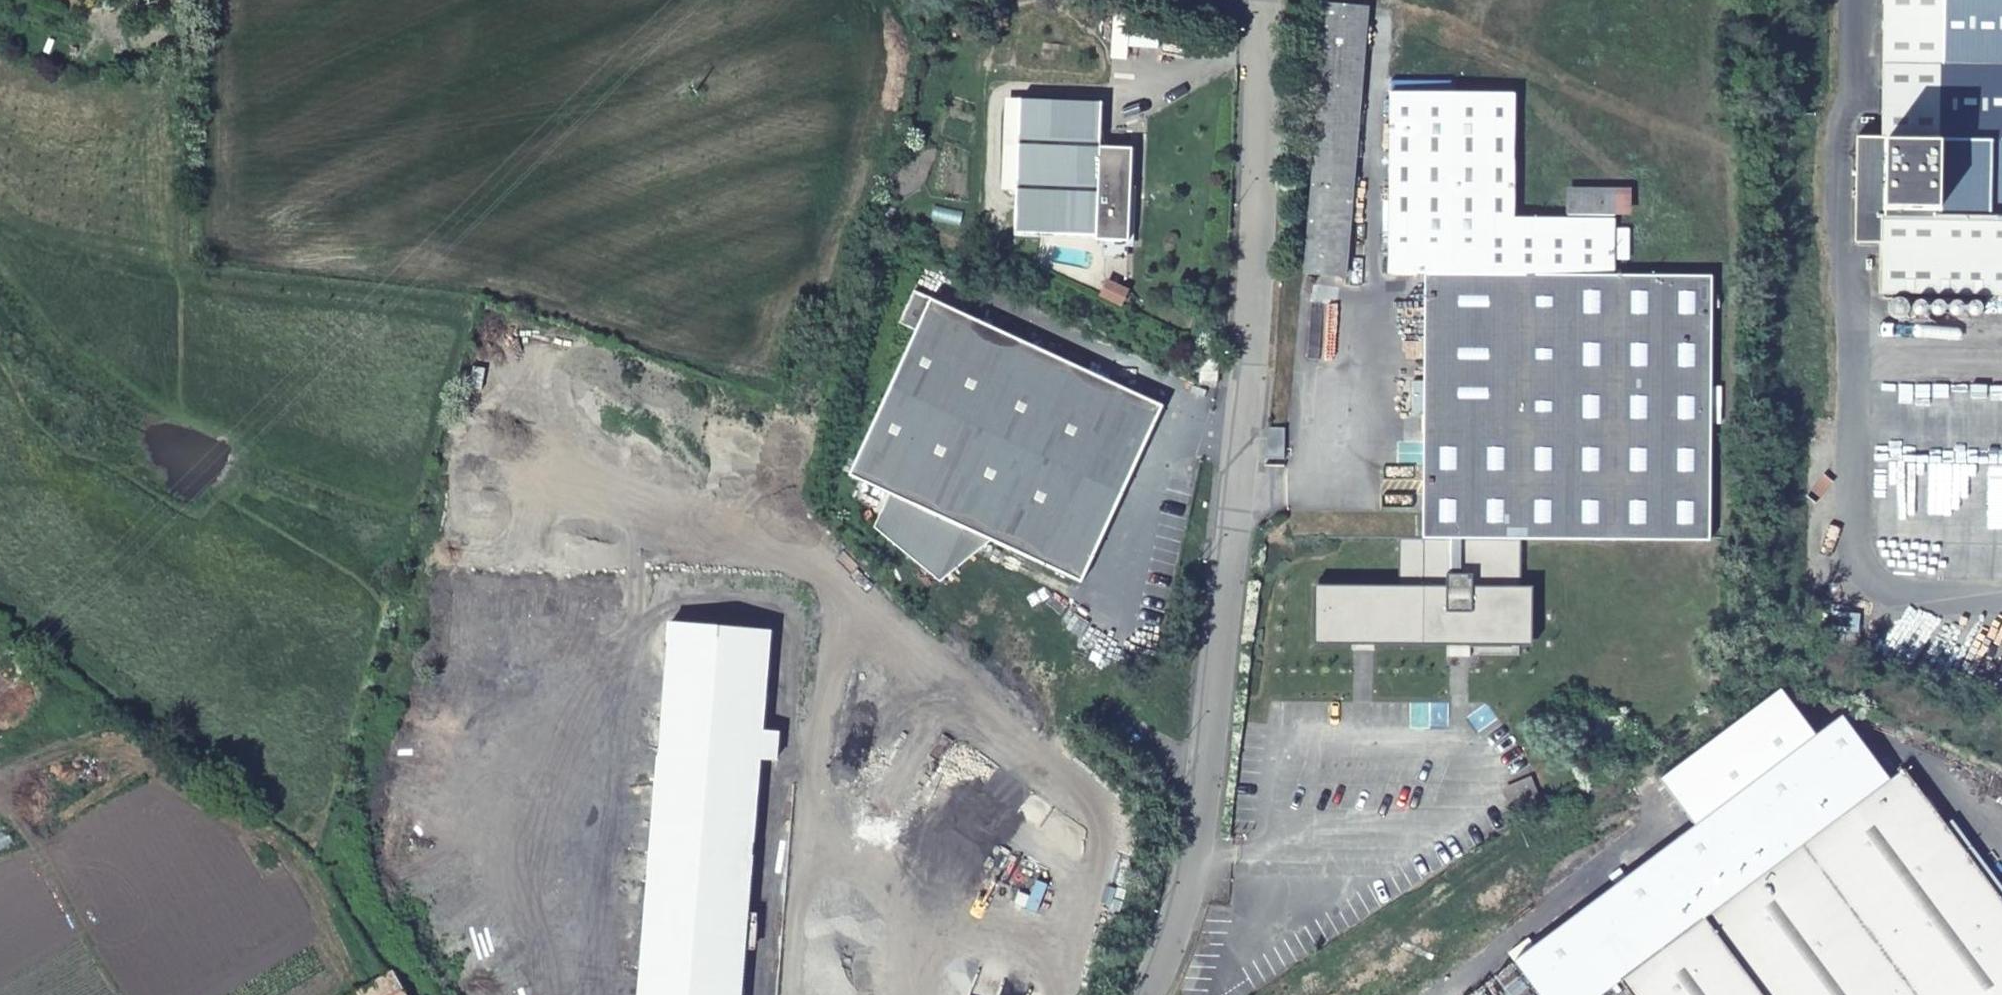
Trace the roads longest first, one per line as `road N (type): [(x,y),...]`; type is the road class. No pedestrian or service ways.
road 1 (residential): [(1152,994),(1179,932),(1211,758),(1252,406),(1278,0)]

